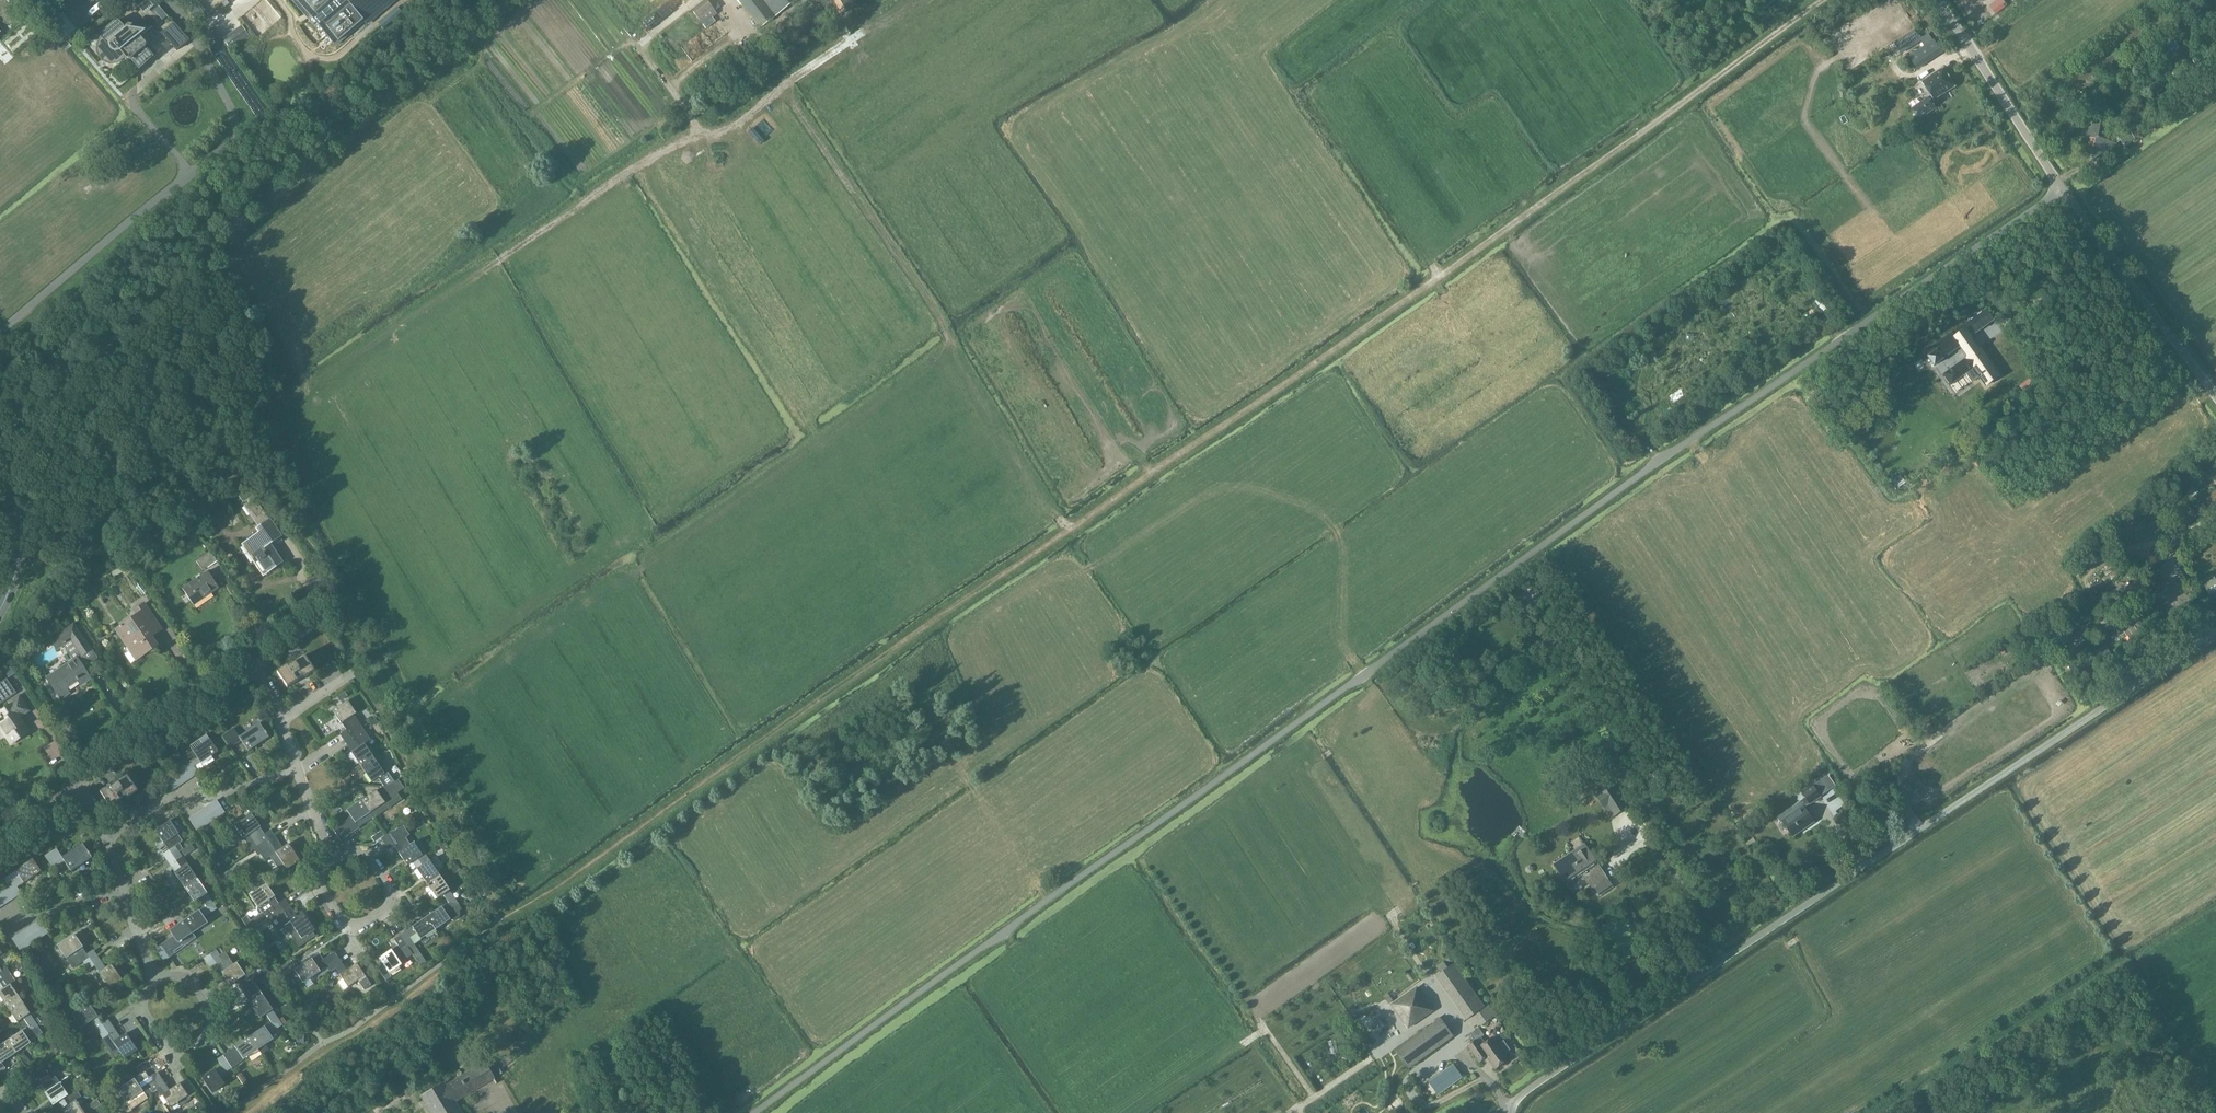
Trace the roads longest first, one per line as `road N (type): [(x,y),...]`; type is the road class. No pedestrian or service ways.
road 1 (unclassified): [(756,1112),(1685,444),(2063,189)]
road 2 (unclassified): [(1510,1112),(1531,1088),(2215,635)]
road 3 (track): [(499,919),(561,885),(1150,474)]
road 4 (track): [(188,238),(248,284),(315,381),(633,168),(731,127),(791,79)]
road 5 (track): [(782,87),(934,309),(1069,529)]
road 6 (track): [(1432,280),(1822,0)]
road 7 (track): [(652,157),(653,183),(799,394),(788,394),(727,301)]
road 8 (track): [(477,114),(455,82),(473,67),(487,71),(530,116),(630,42),(699,136)]
road 9 (track): [(1150,474),(1432,280)]
road 10 (unclassified): [(2215,398),(2063,189)]
road 11 (unclassified): [(2063,189),(1938,0)]
road 12 (residential): [(85,781),(255,665)]
road 13 (residential): [(108,842),(175,801),(202,801),(297,772)]
road 14 (residential): [(193,988),(209,1025),(188,1049),(172,1051),(162,1046),(148,1016),(153,977)]
road 15 (tertiary): [(0,608),(21,523),(0,446)]
road 16 (residential): [(328,851),(322,889),(344,924),(369,924),(385,912),(392,891)]
road 17 (residential): [(0,918),(125,890)]

